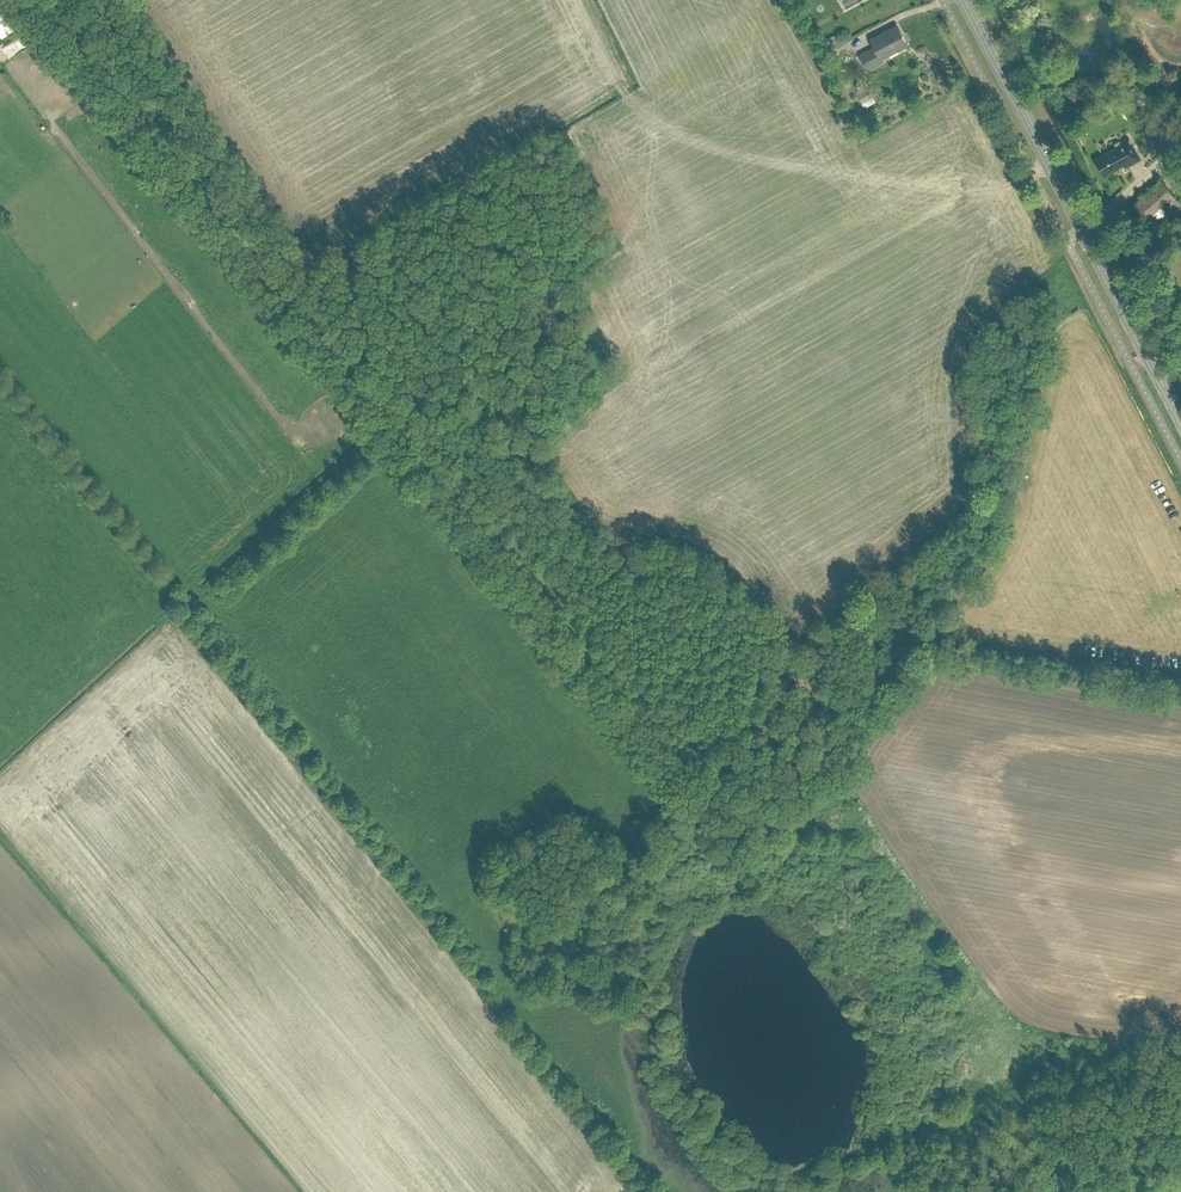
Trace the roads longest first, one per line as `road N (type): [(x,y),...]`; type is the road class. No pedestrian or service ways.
road 1 (primary): [(1083,230),(964,0)]
road 2 (primary): [(1180,418),(1083,230)]
road 3 (residential): [(1090,225),(1180,140)]

